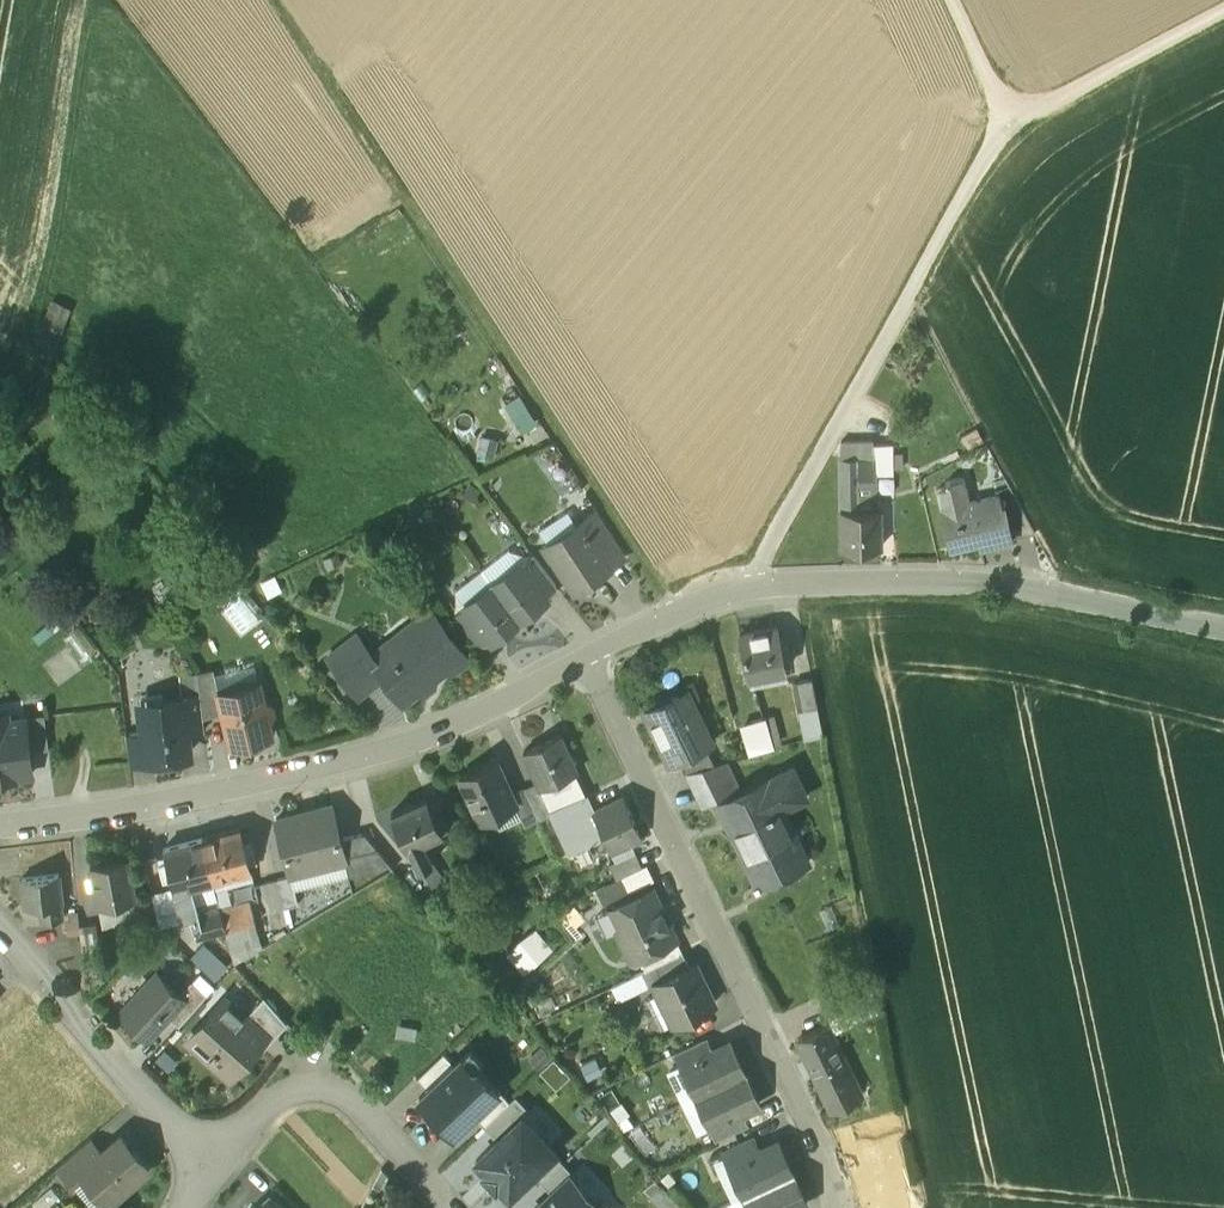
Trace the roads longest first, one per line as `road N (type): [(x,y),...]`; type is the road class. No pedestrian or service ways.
road 1 (track): [(666,618),(609,507),(280,0)]
road 2 (residential): [(0,832),(384,755),(484,714),(585,656)]
road 3 (residential): [(845,1207),(831,1164),(585,656)]
road 4 (residential): [(760,588),(944,575),(1223,633)]
road 5 (residential): [(760,588),(759,568),(932,250)]
road 6 (residential): [(0,928),(218,1171)]
road 7 (residential): [(443,1207),(359,1109),(335,1095),(281,1101),(255,1127)]
road 8 (residential): [(585,656),(666,618),(760,588)]
road 9 (track): [(1004,125),(955,0)]

